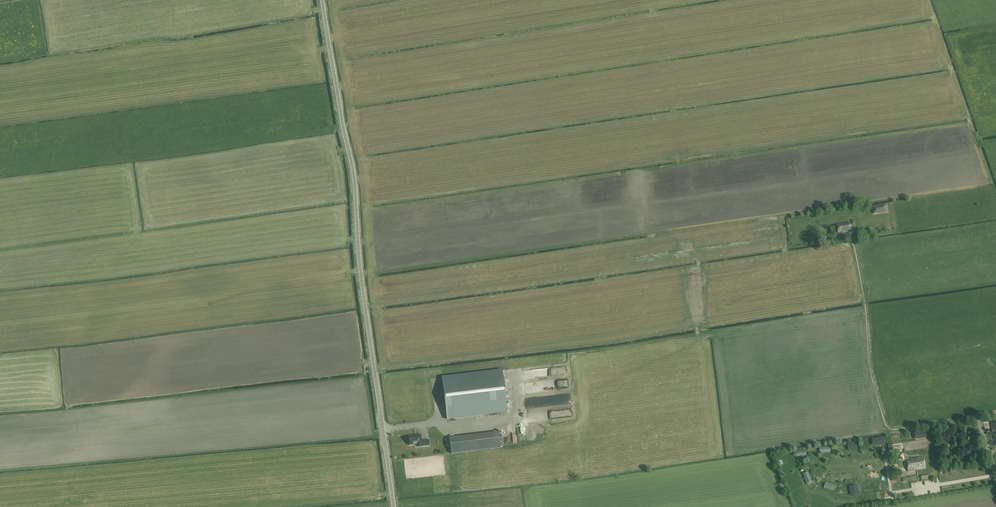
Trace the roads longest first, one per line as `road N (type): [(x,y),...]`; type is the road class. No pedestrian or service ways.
road 1 (unclassified): [(394,506),(355,182),(322,0)]
road 2 (track): [(962,419),(886,424),(854,239)]

